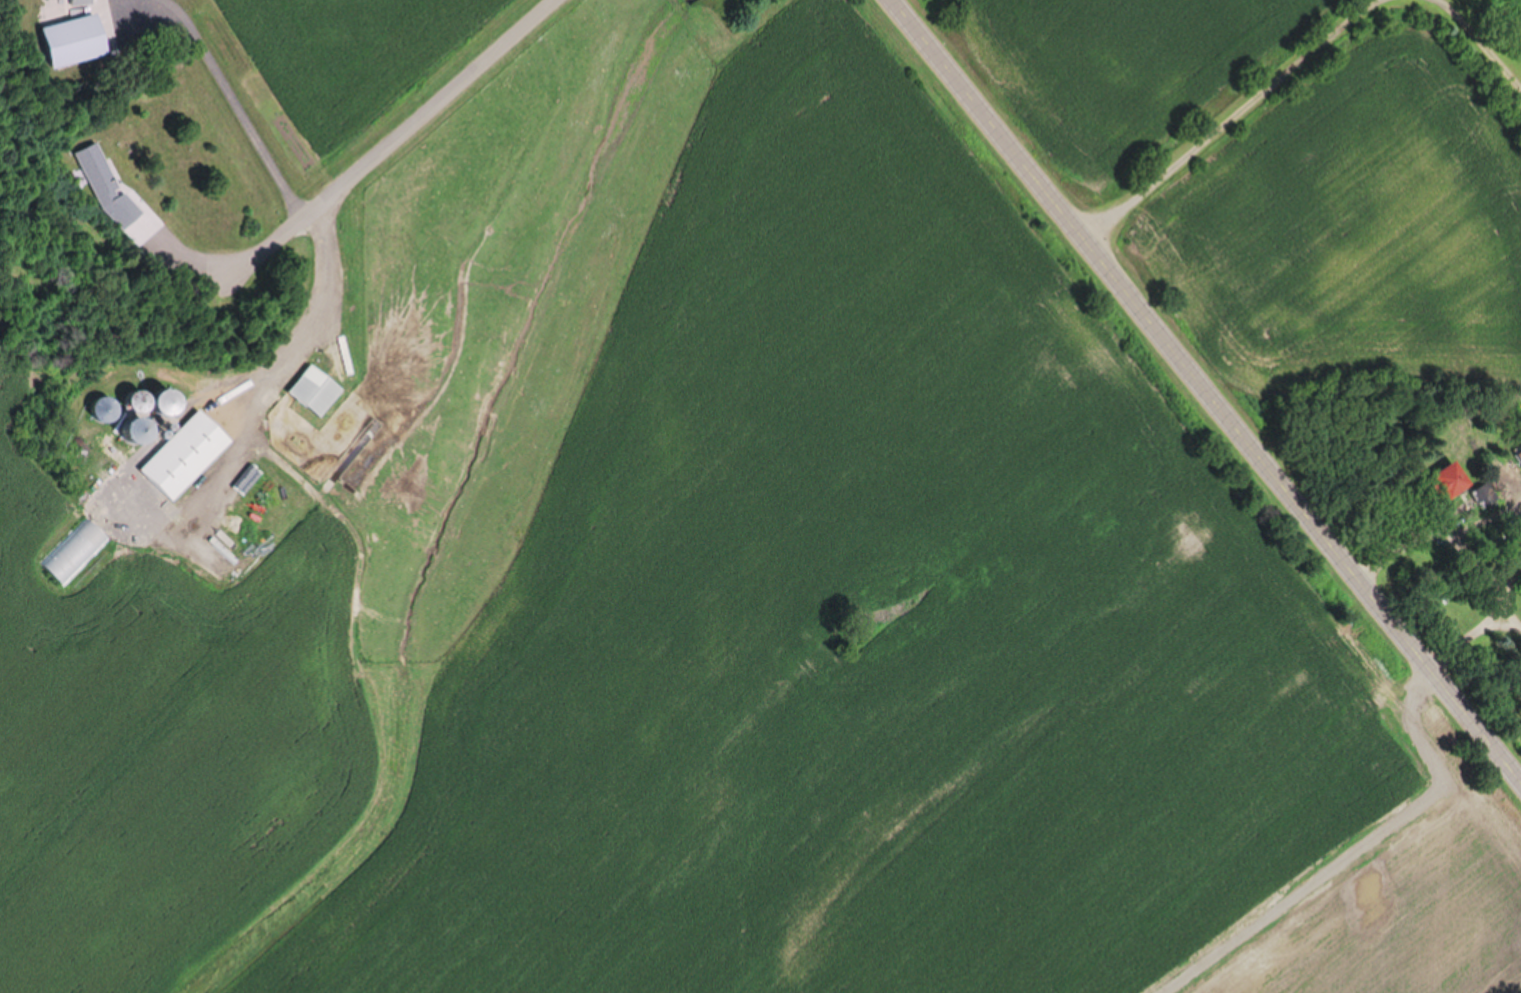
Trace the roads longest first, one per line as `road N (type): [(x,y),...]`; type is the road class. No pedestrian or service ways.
road 1 (secondary): [(1520,783),(886,0)]
road 2 (residential): [(552,0),(306,216),(252,249)]

